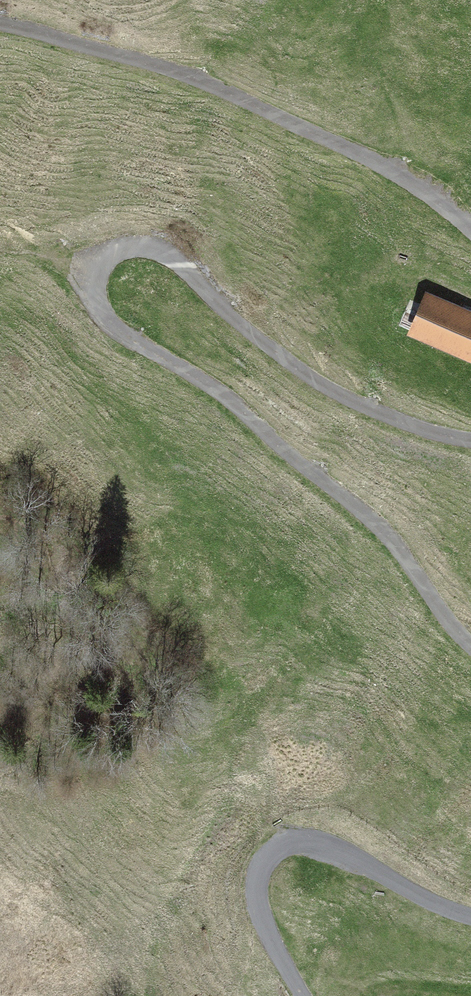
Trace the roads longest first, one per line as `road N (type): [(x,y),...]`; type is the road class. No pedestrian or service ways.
road 1 (track): [(470,645),(367,517),(211,387),(113,326),(95,290),(97,272),(124,249),(164,250),(230,316),(348,399),(470,441)]
road 2 (track): [(470,231),(401,178),(251,103),(179,73),(0,21)]
road 3 (track): [(470,917),(325,847),(285,846),(261,869),(259,907),(304,995)]

